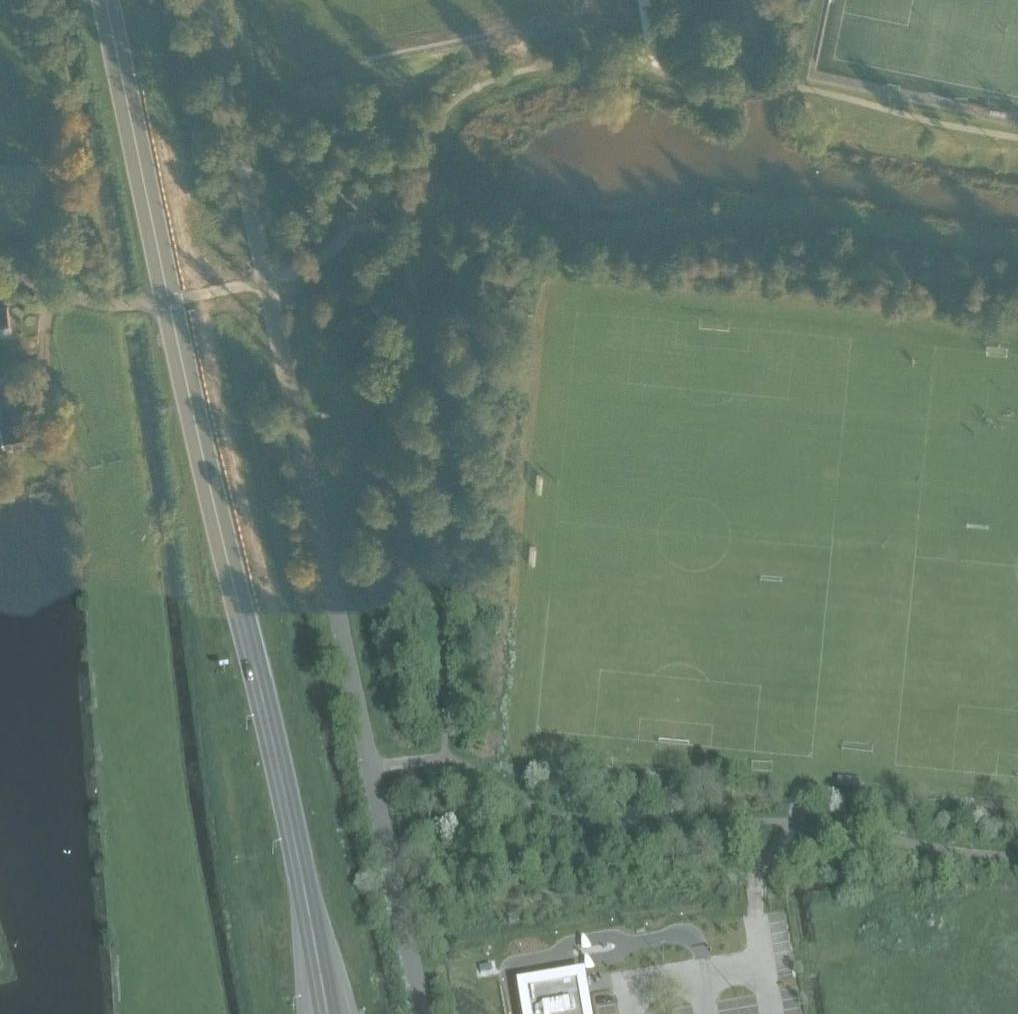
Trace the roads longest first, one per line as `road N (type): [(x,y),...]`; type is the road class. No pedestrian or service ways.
road 1 (unclassified): [(421,1013),(267,281)]
road 2 (primary): [(327,1013),(169,300)]
road 3 (primary): [(169,300),(106,0)]
road 4 (unclassified): [(267,281),(207,0)]

